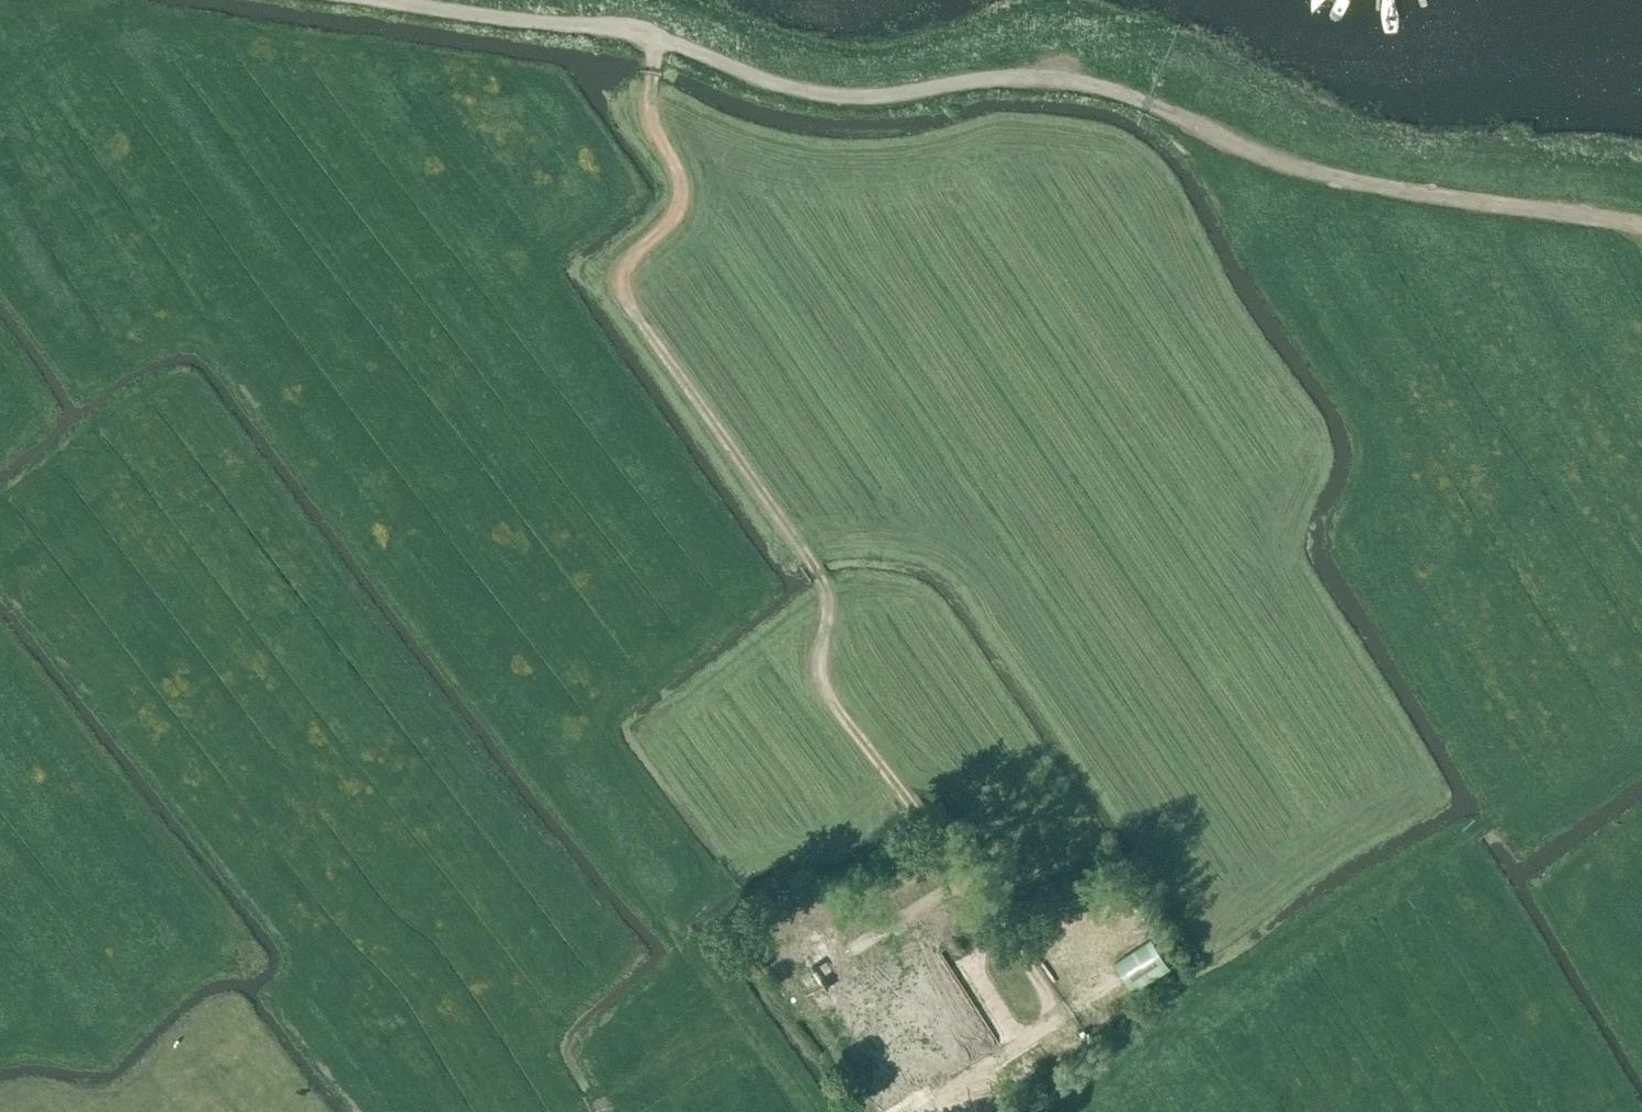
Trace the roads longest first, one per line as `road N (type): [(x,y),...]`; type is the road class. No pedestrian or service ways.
road 1 (unclassified): [(372,0),(658,39),(819,95),(874,97),(995,79),(1072,81),(1147,104),(1283,165),(1641,223)]

